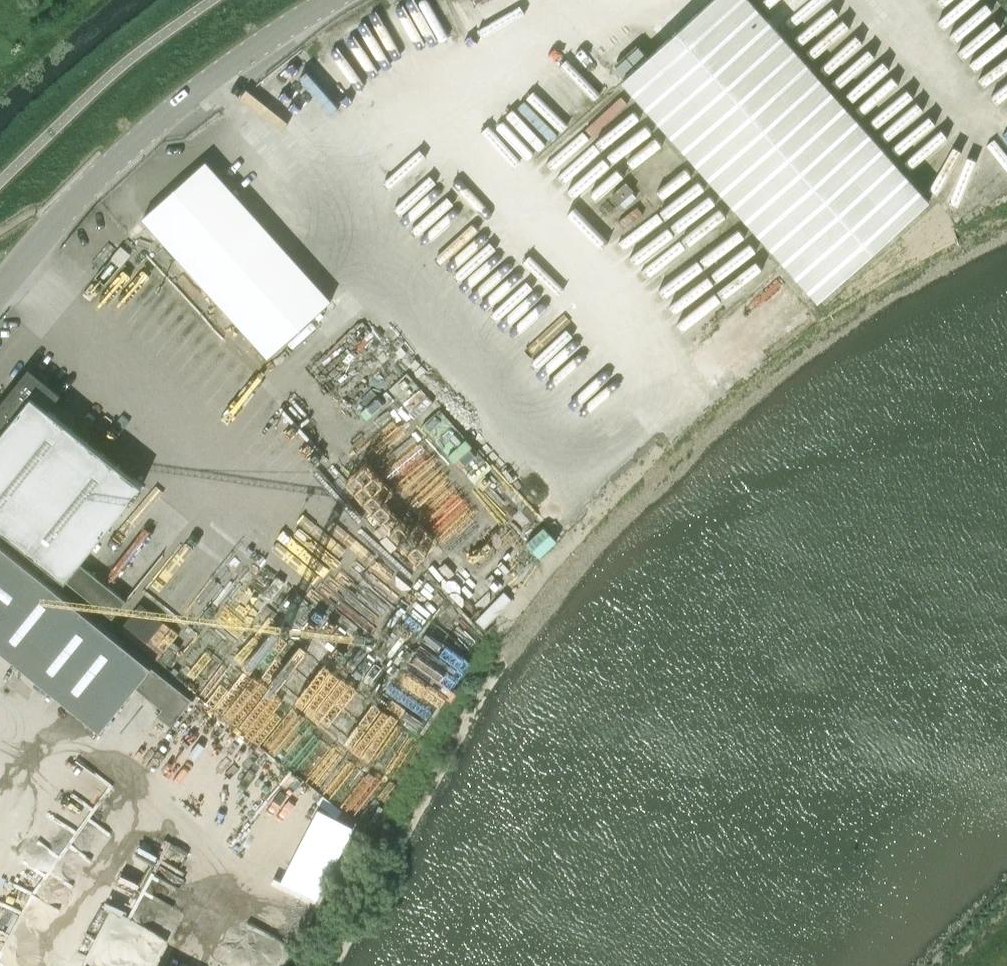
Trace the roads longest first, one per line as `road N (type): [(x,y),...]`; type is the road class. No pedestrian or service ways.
road 1 (tertiary): [(0,287),(53,223),(217,76),(337,0)]

